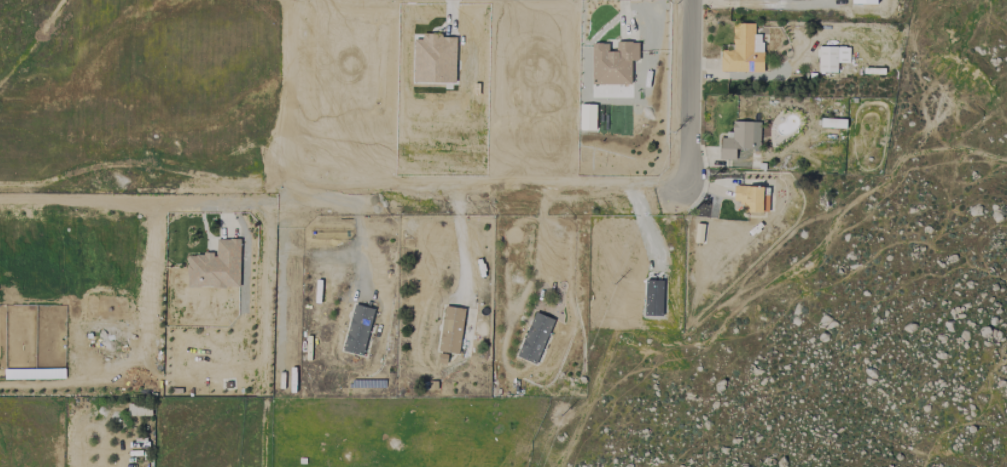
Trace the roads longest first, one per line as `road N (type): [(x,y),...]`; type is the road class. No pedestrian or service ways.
road 1 (residential): [(280,194),(653,189)]
road 2 (residential): [(0,200),(280,194)]
road 3 (residential): [(265,466),(277,247)]
road 4 (residential): [(653,189),(678,183),(688,165),(694,0)]
road 5 (residential): [(280,194),(289,0)]

